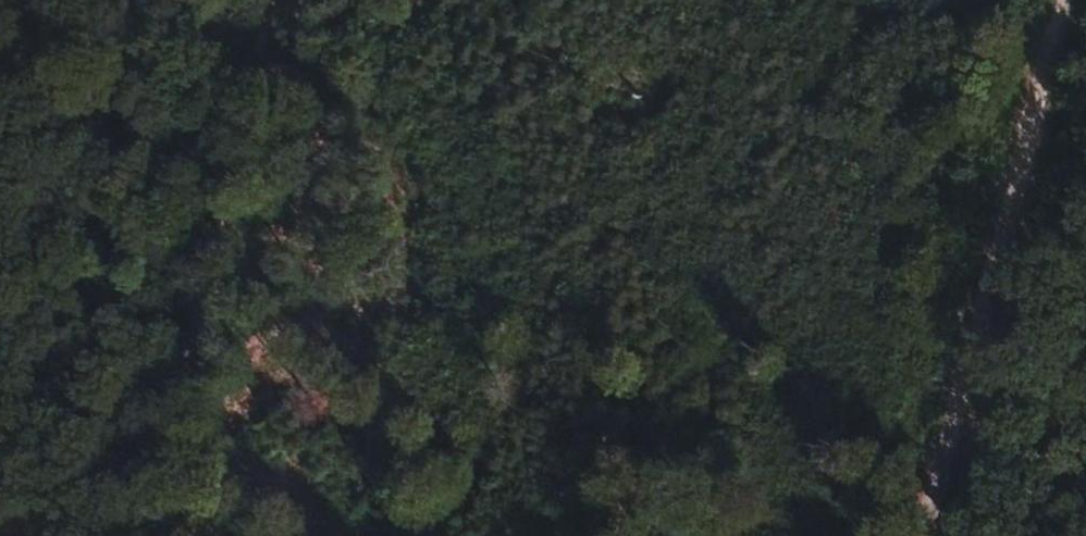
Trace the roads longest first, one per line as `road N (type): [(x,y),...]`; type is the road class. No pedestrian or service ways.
road 1 (track): [(344,0),(223,535)]

